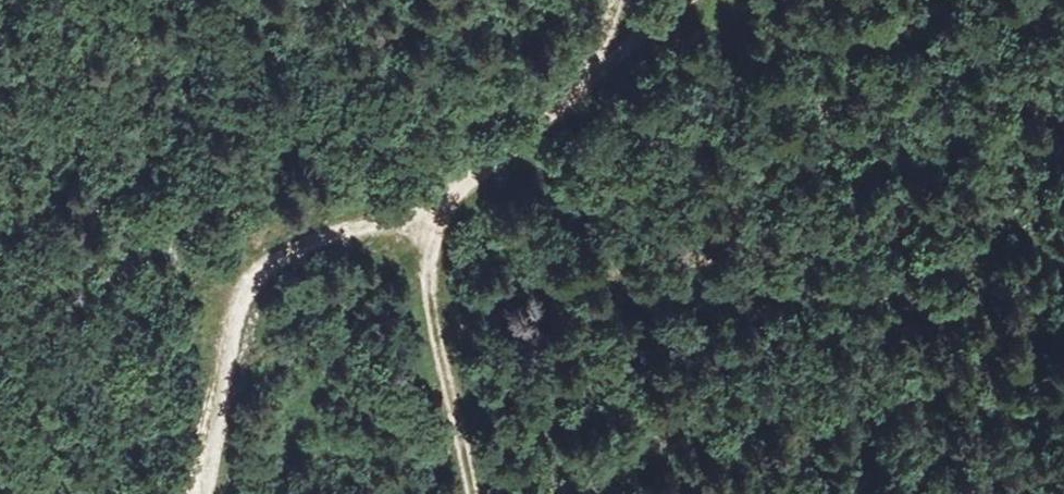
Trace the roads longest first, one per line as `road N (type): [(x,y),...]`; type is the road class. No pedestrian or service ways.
road 1 (track): [(672,0),(420,212),(305,237),(255,257),(242,282),(194,493)]
road 2 (track): [(466,493),(421,279),(420,212)]

